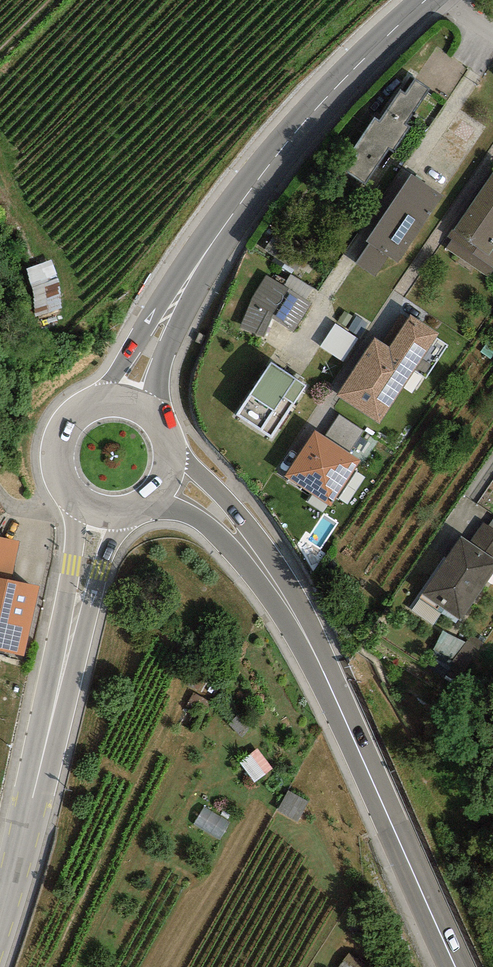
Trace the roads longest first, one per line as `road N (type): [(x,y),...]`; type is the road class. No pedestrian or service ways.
road 1 (secondary): [(429,0),(292,136),(210,246)]
road 2 (secondary): [(325,673),(457,966)]
road 3 (secondary): [(325,673),(285,582),(224,499),(173,448)]
road 4 (tertiary): [(0,924),(62,667)]
road 5 (secondary): [(152,505),(203,527),(325,673)]
road 6 (secondary): [(210,246),(101,405)]
road 7 (secondary): [(151,414),(210,246)]
road 8 (tertiary): [(81,504),(62,667)]
road 9 (tertiary): [(62,667),(119,516)]
road 10 (secondary): [(101,405),(73,425),(60,457),(81,504)]

